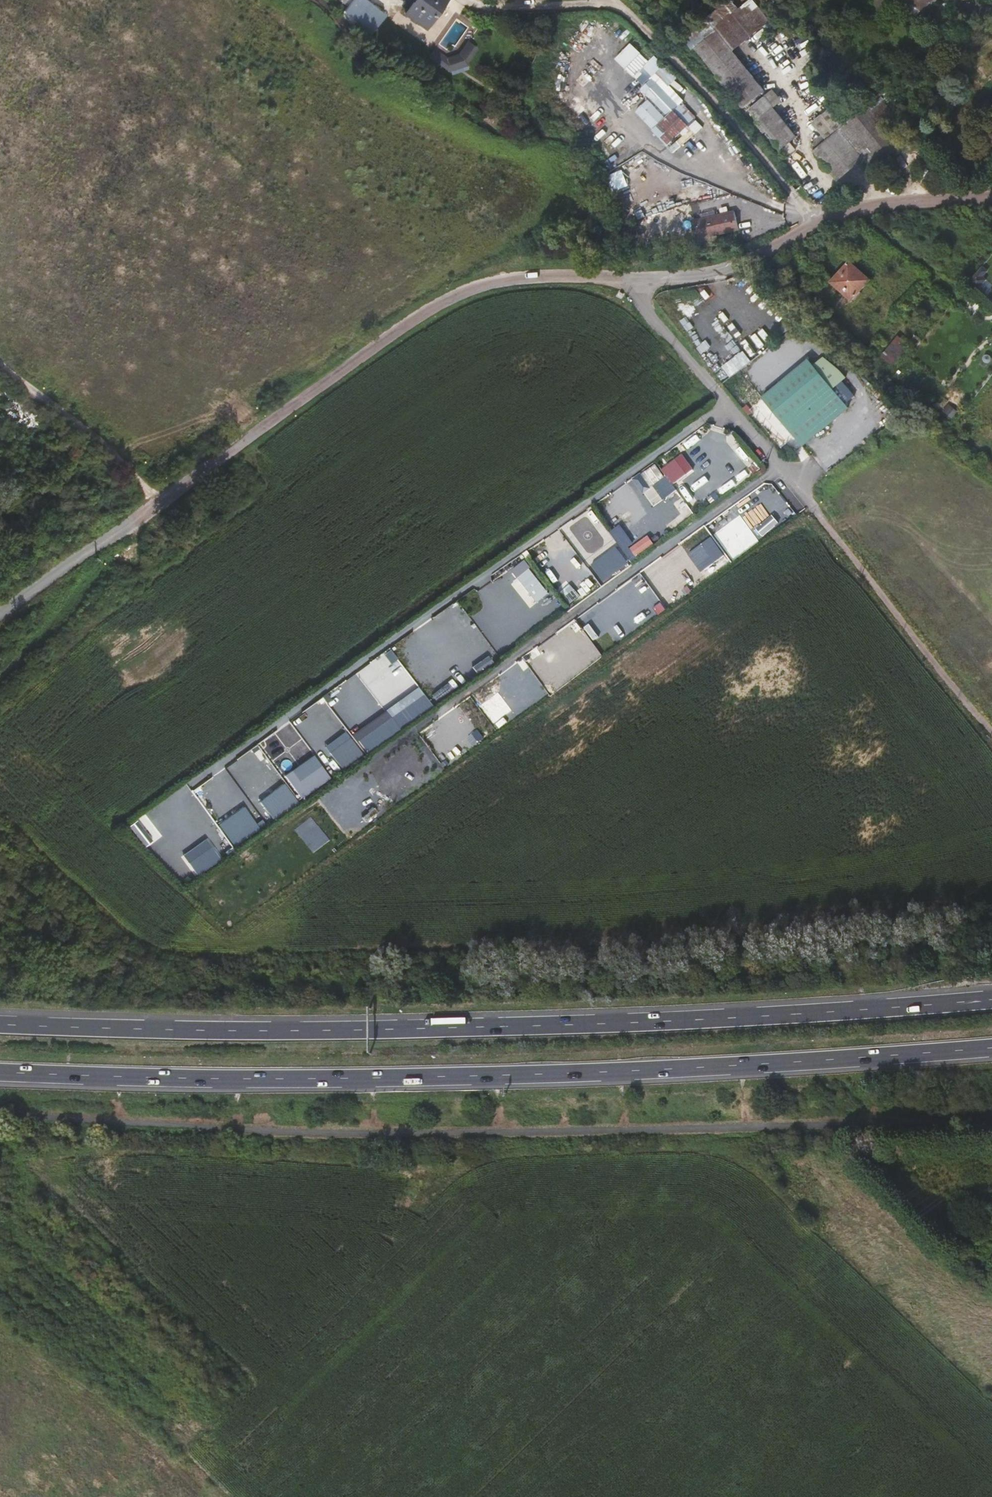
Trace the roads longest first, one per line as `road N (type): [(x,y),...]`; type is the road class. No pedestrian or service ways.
road 1 (trunk): [(0,1071),(571,1073),(991,1047)]
road 2 (trunk): [(991,999),(429,1028),(0,1024)]
road 3 (tertiary): [(813,226),(707,274),(519,277),(443,301),(0,613)]
road 4 (unclassified): [(813,226),(637,26),(599,0)]
road 5 (tertiary): [(991,197),(898,201),(813,226)]

